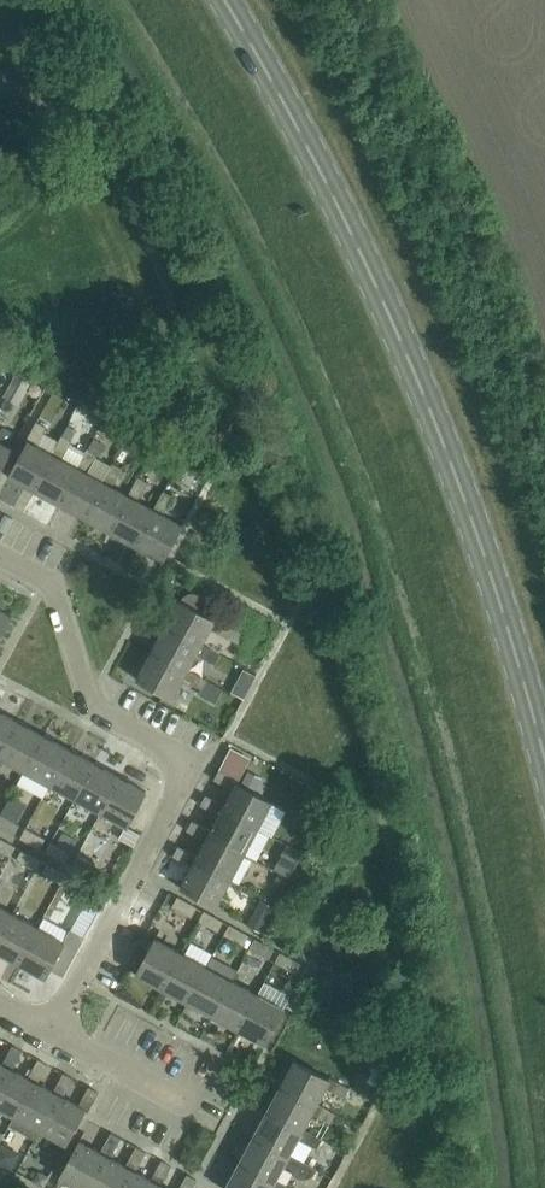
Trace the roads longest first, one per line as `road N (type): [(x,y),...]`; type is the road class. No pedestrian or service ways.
road 1 (primary): [(544,782),(507,630),(394,343),(316,178),(216,0)]
road 2 (residential): [(53,1033),(187,787),(180,765),(85,708),(60,601),(36,575),(0,558)]
road 3 (residential): [(53,1033),(202,1115)]

